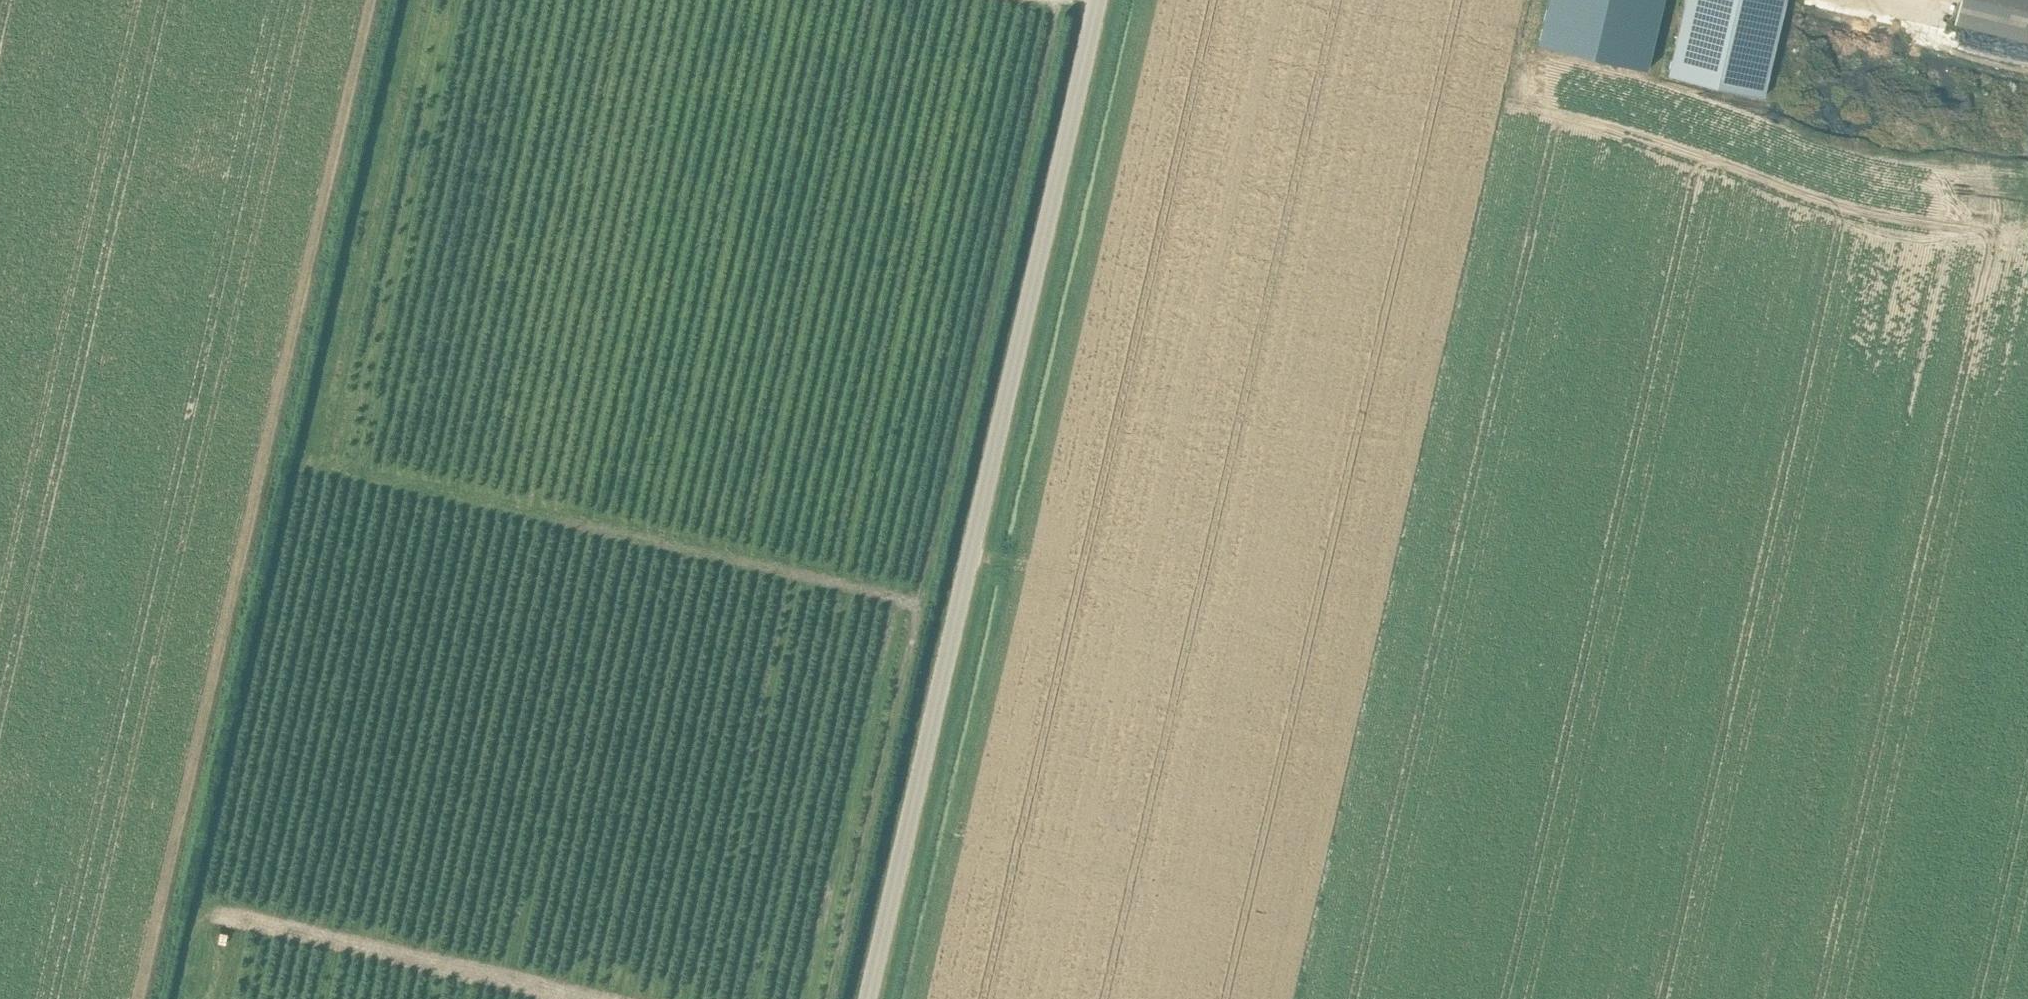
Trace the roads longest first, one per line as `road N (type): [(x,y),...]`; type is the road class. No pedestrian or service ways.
road 1 (unclassified): [(867,998),(1097,0)]

